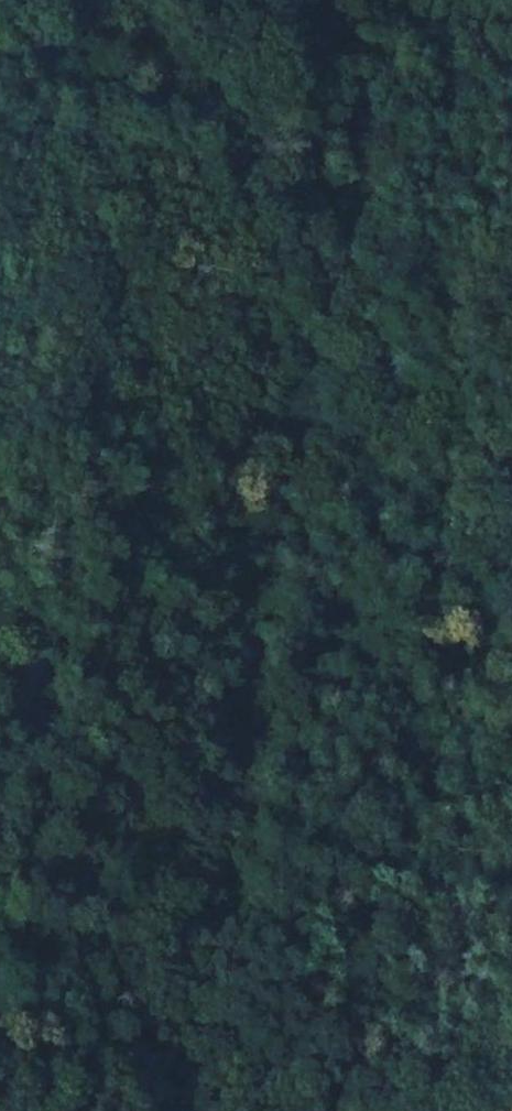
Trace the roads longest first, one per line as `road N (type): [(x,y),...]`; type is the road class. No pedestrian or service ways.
road 1 (track): [(430,1110),(511,988)]

